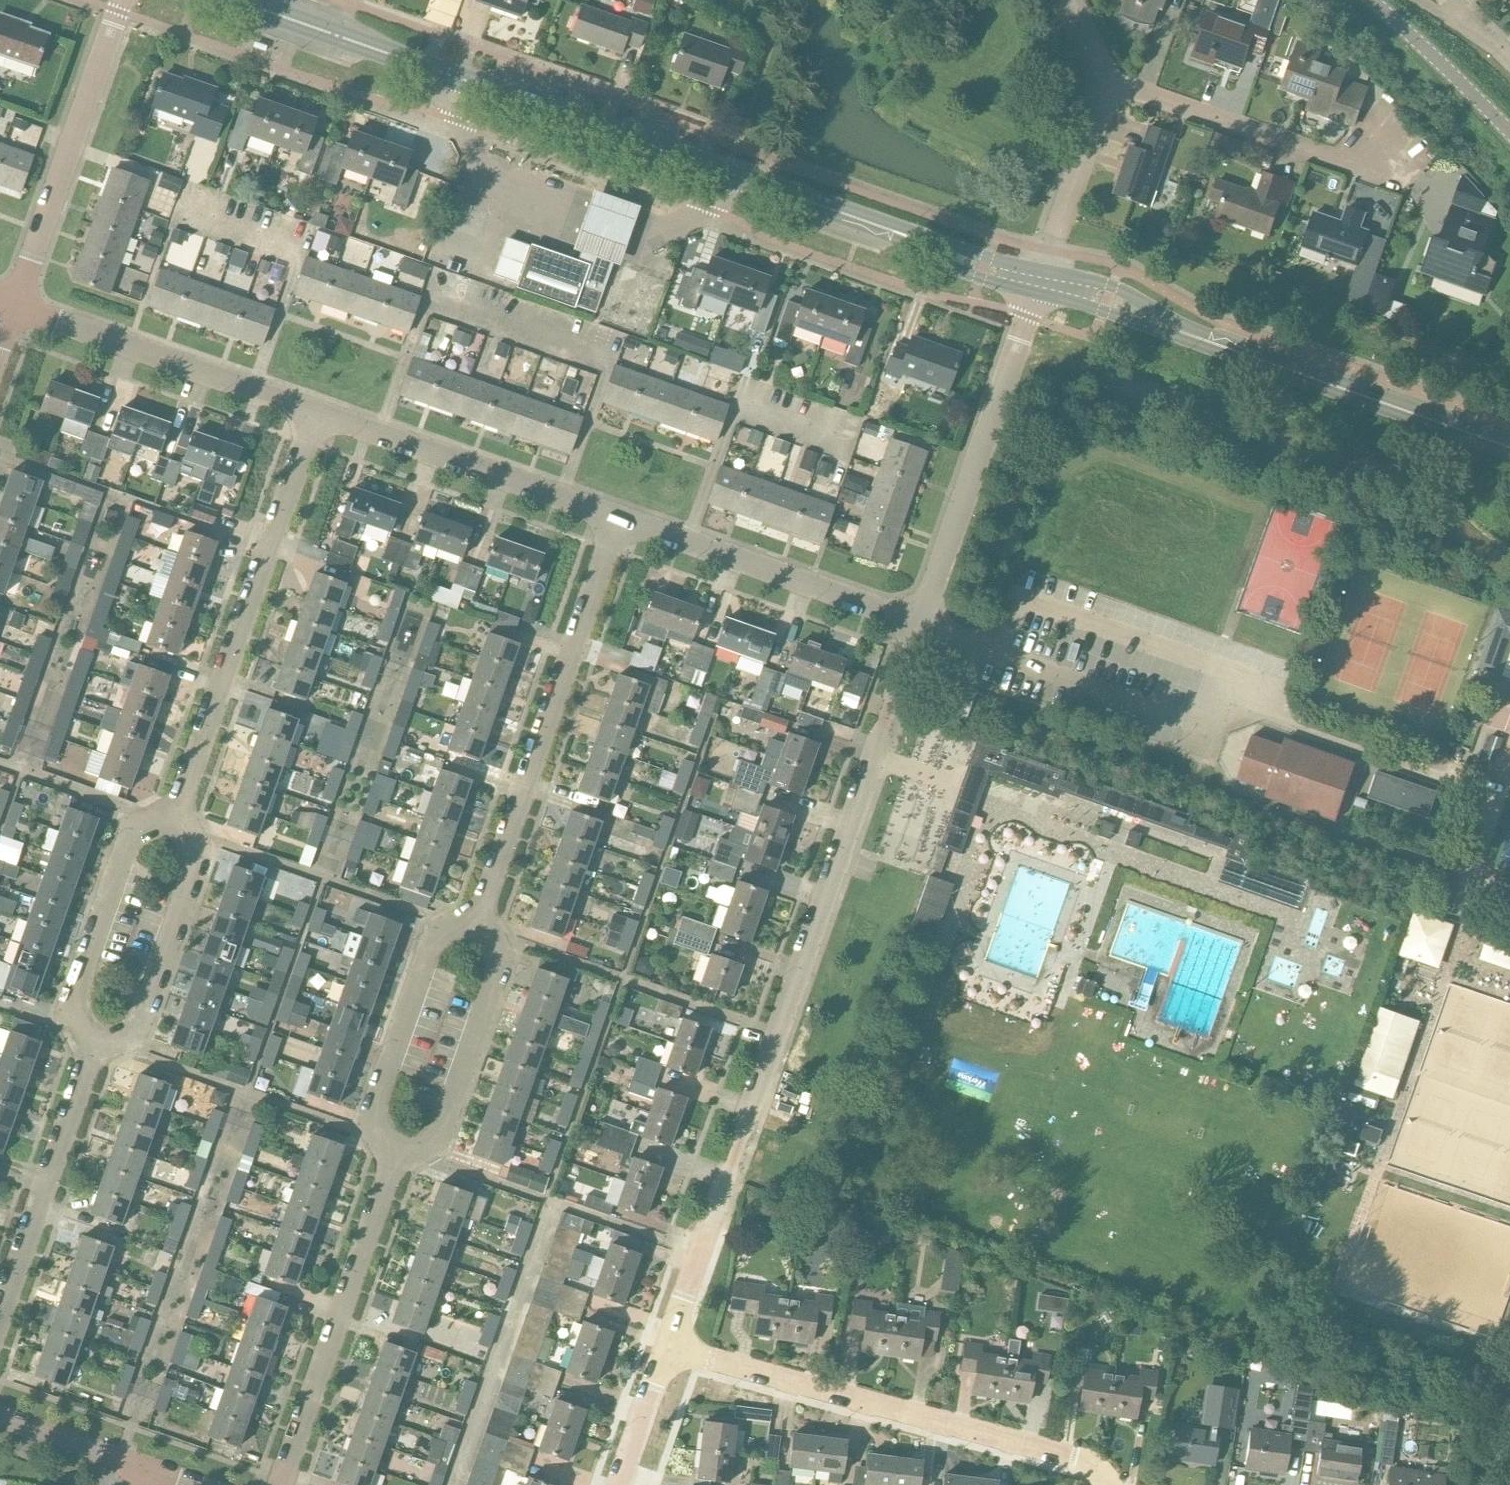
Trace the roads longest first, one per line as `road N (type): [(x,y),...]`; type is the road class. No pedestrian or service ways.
road 1 (residential): [(667,1347),(917,623)]
road 2 (tertiary): [(910,237),(236,0)]
road 3 (residential): [(1108,1484),(1081,1459),(667,1347)]
road 4 (residential): [(476,923),(618,519)]
road 5 (residential): [(177,811),(315,412)]
road 6 (residential): [(282,1484),(394,1161)]
road 7 (tertiary): [(1509,446),(1196,338)]
road 8 (residential): [(917,623),(1028,316)]
road 9 (residential): [(12,306),(121,0)]
road 10 (residential): [(618,519),(315,412)]
road 11 (residential): [(315,412),(12,306)]
road 12 (residential): [(917,623),(618,519)]
road 13 (residential): [(1384,169),(1320,156),(1144,93),(1103,88)]
road 14 (residential): [(177,811),(130,832),(73,1014),(92,1050)]
road 15 (residential): [(92,1050),(122,1042),(138,1025),(195,853),(177,811)]
road 16 (residential): [(476,923),(431,945),(372,1116),(394,1161)]
road 17 (residential): [(394,1161),(434,1142),(498,954),(476,923)]
road 18 (residential): [(0,1310),(92,1050)]
road 19 (unclassified): [(1509,135),(1369,0)]
road 20 (residential): [(1049,251),(1103,88)]
road 21 (tertiary): [(1196,338),(1126,290),(1043,269)]
road 22 (tertiary): [(1035,293),(1196,338)]
road 23 (residential): [(139,1469),(0,1420)]
road 24 (residential): [(617,1484),(667,1347)]
road 25 (tertiary): [(910,237),(979,279),(1035,293)]
road 26 (tertiary): [(1043,269),(910,237)]

